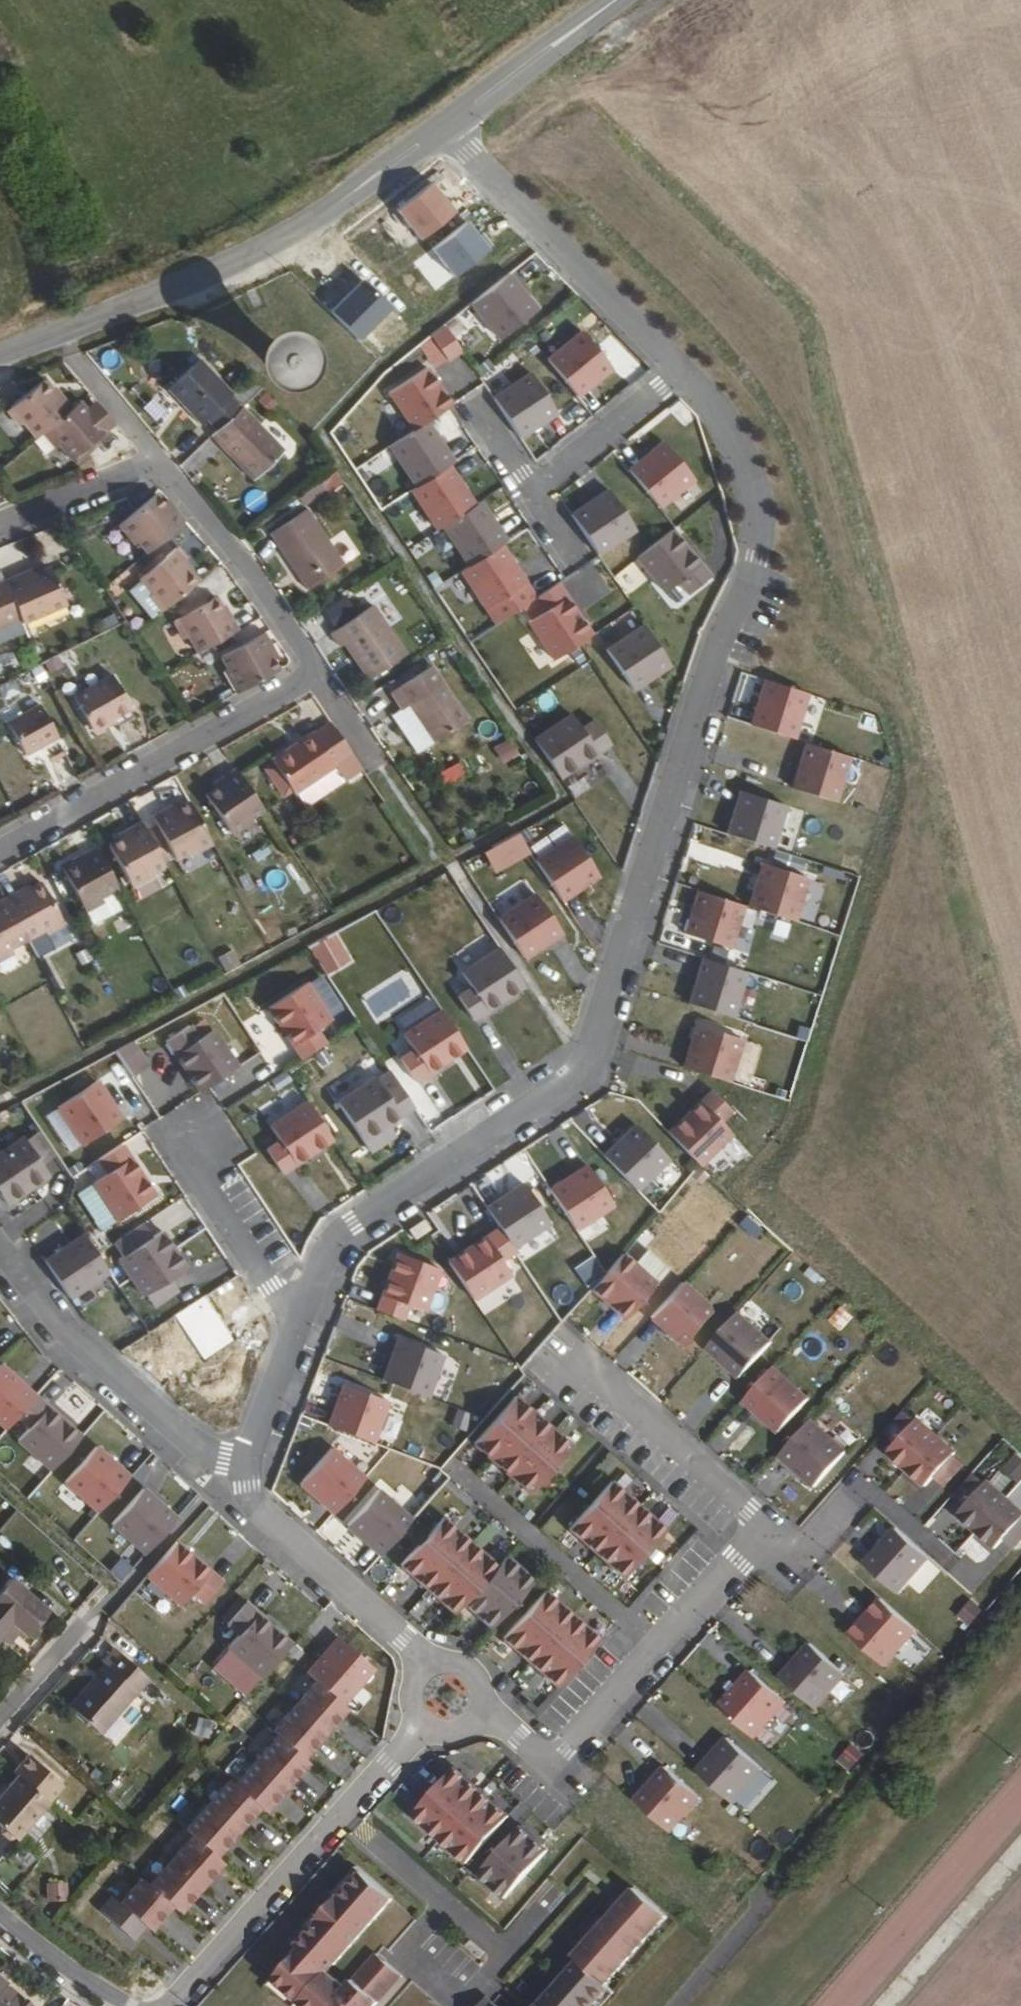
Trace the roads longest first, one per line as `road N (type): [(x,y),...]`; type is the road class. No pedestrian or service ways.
road 1 (residential): [(301,1340),(335,1240),(589,1078),(712,668),(757,558),(759,517),(731,423),(680,370)]
road 2 (tertiary): [(450,133),(260,257),(0,363)]
road 3 (residential): [(169,2005),(447,1698)]
road 4 (residential): [(0,850),(319,673)]
road 5 (residential): [(0,1249),(62,1337),(229,1462),(247,1484)]
road 6 (residential): [(680,370),(450,133)]
road 7 (residential): [(447,1698),(403,1639),(268,1519),(247,1484)]
road 8 (residential): [(767,1523),(555,1334)]
road 9 (residential): [(449,1466),(656,1648)]
road 10 (residential): [(319,673),(162,462)]
road 11 (residential): [(193,1132),(196,1166),(301,1340)]
road 12 (tertiary): [(615,0),(450,133)]
road 13 (residential): [(680,370),(534,491)]
road 14 (residential): [(162,462),(0,523)]
road 15 (residential): [(656,1648),(767,1523)]
road 16 (residential): [(551,1767),(656,1648)]
road 17 (residential): [(247,1484),(301,1340)]
road 18 (residential): [(123,2005),(66,1979),(0,1923)]
road 19 (residential): [(767,1523),(804,1556),(866,1485)]
road 20 (residential): [(551,1767),(490,1718),(447,1698)]
road 21 (unclassified): [(84,1632),(0,1724)]
road 22 (residential): [(85,367),(162,462)]

